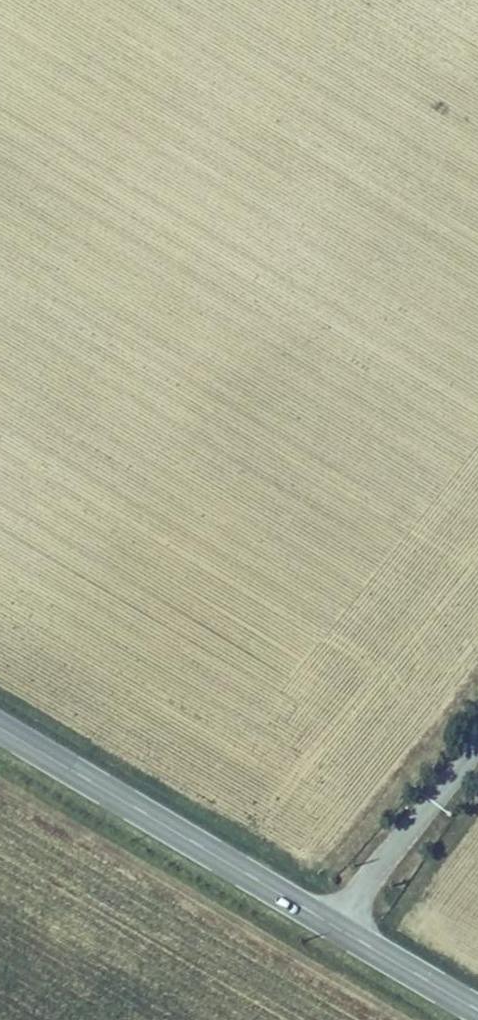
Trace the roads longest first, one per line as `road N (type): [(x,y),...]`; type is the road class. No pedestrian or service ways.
road 1 (primary): [(0,728),(477,1009)]

